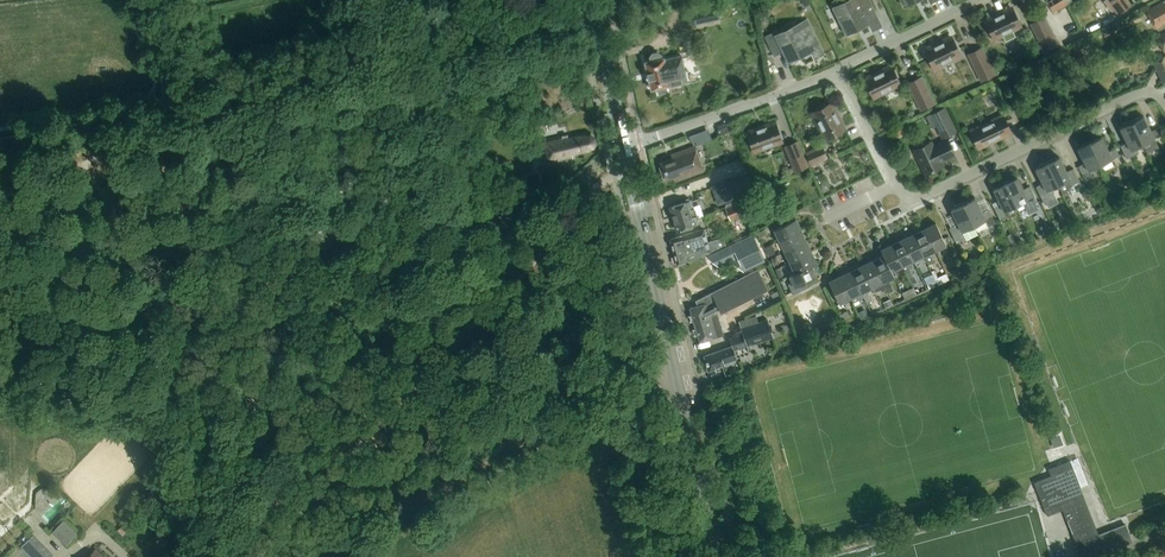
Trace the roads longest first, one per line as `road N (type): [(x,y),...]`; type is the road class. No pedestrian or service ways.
road 1 (track): [(0,146),(595,17)]
road 2 (track): [(259,556),(616,176)]
road 3 (secondary): [(723,556),(623,145)]
road 4 (residential): [(1159,93),(1143,93),(910,204)]
road 5 (residential): [(623,145),(836,71)]
road 6 (residential): [(836,71),(981,0)]
road 7 (secondary): [(623,145),(592,0)]
road 8 (residential): [(897,185),(836,71)]
road 9 (track): [(181,112),(137,0)]

